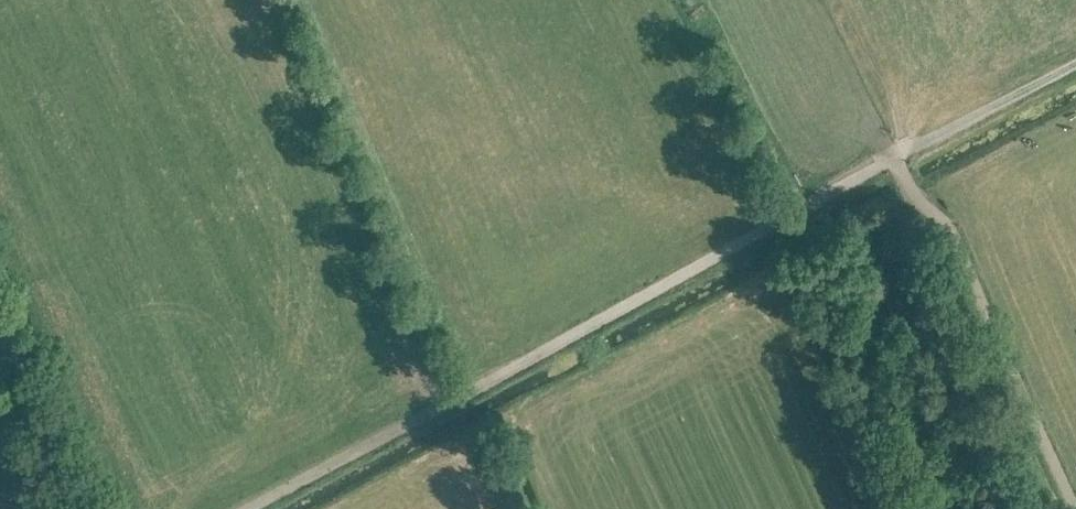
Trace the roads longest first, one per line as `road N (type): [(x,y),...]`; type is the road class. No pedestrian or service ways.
road 1 (track): [(245,508),(1075,65)]
road 2 (track): [(895,161),(917,204),(945,231),(1071,508)]
road 3 (unclassified): [(85,508),(0,323)]

